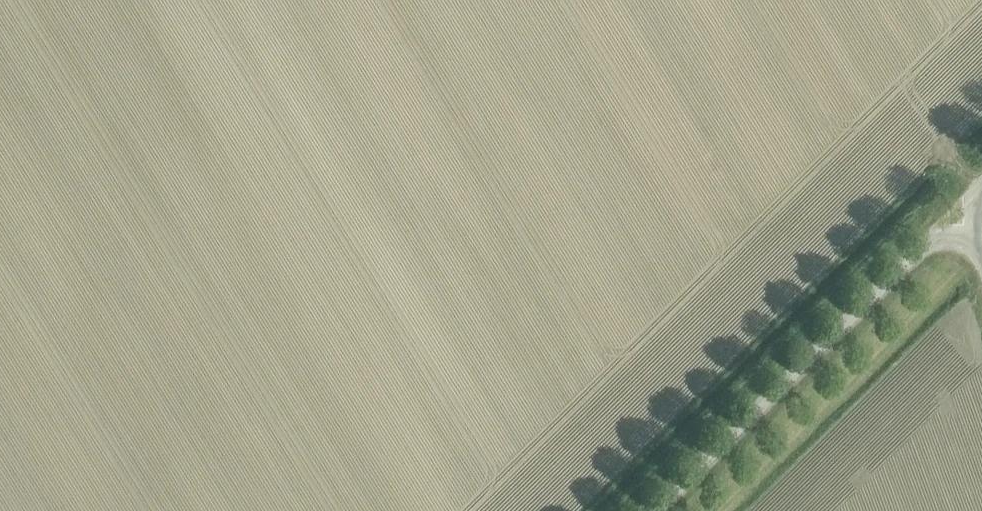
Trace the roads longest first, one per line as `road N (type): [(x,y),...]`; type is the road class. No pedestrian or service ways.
road 1 (unclassified): [(654,510),(956,217)]

